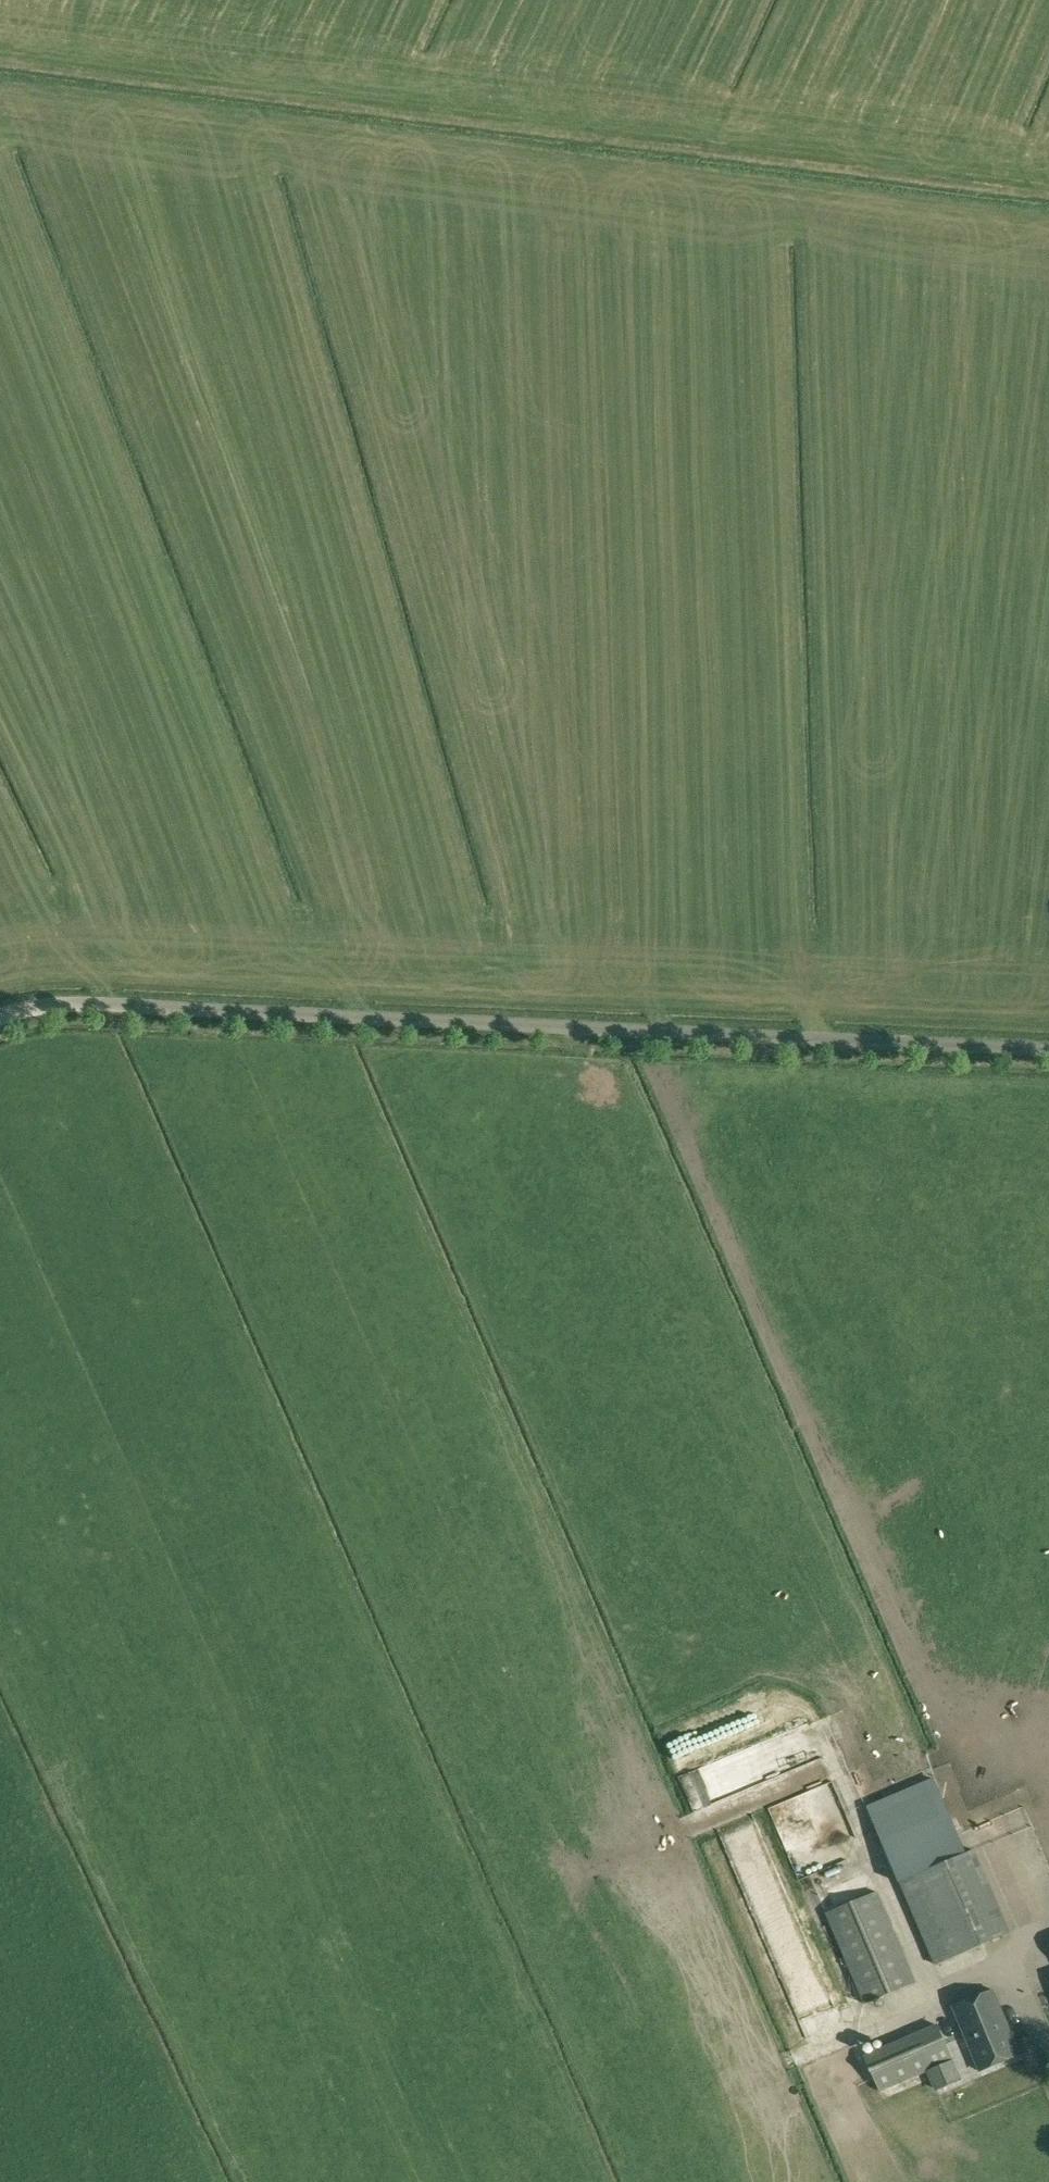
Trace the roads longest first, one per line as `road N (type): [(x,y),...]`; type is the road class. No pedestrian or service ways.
road 1 (unclassified): [(0,1017),(80,1002),(1048,1047)]

